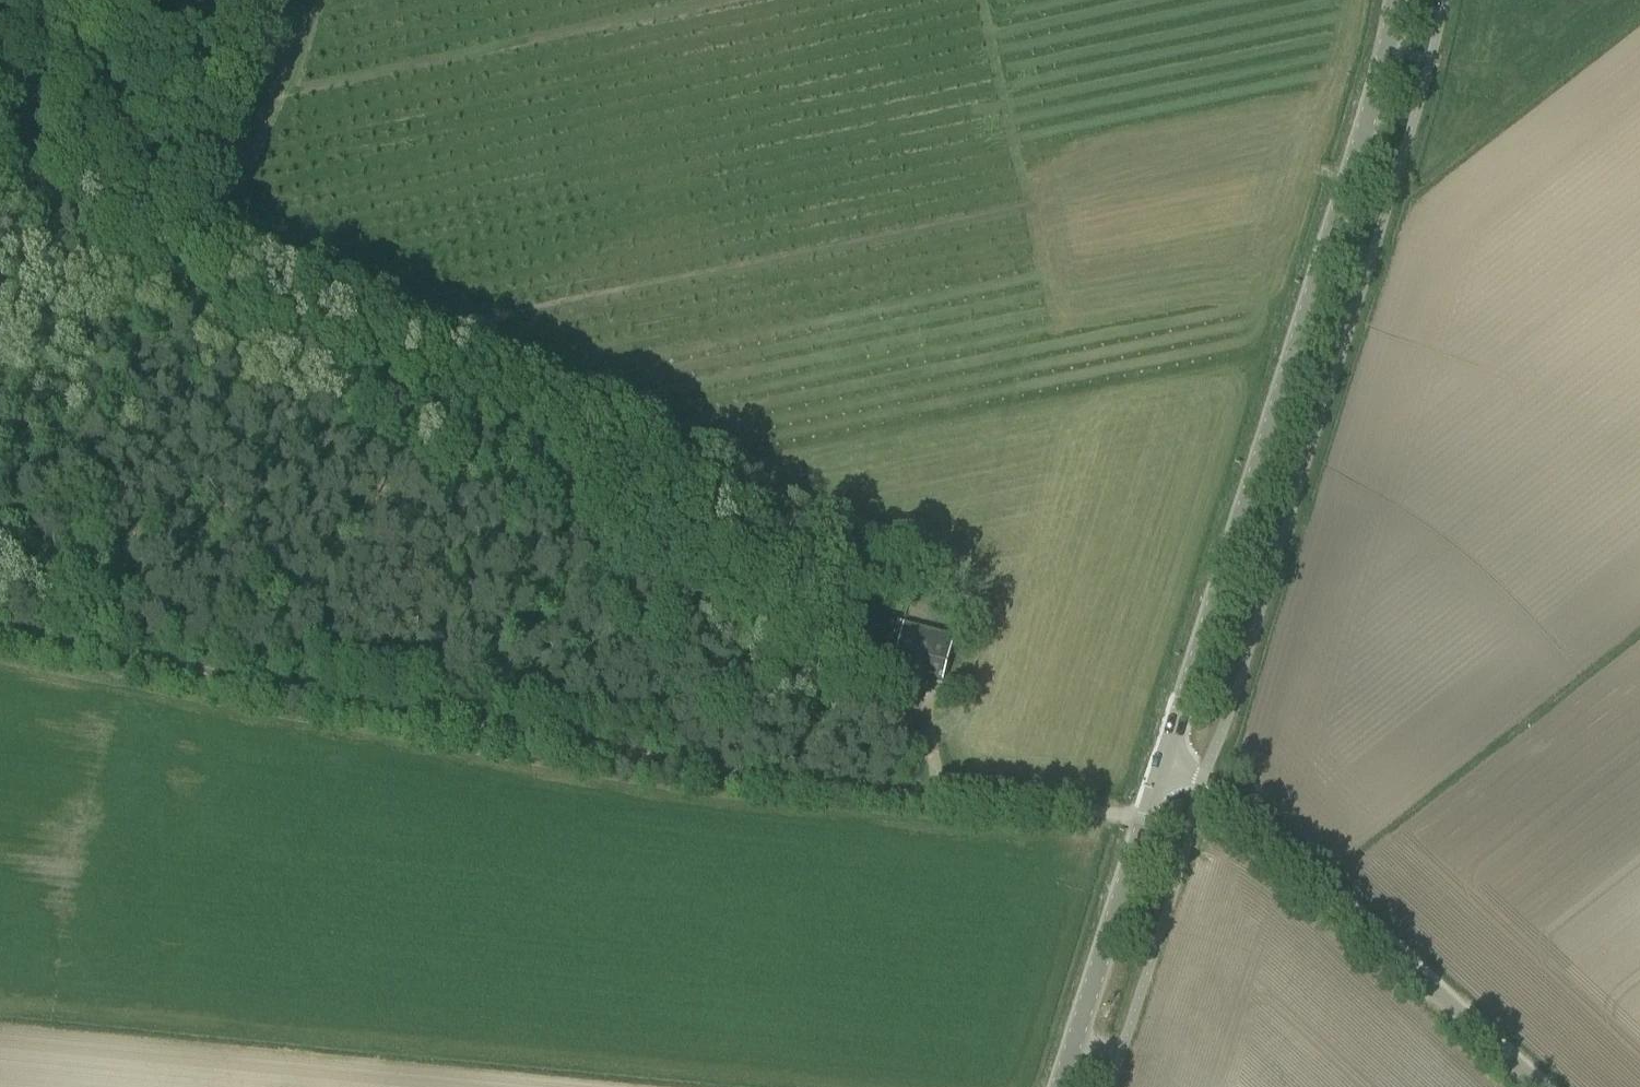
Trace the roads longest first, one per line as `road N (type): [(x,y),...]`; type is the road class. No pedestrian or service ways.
road 1 (tertiary): [(1166,762),(1244,504),(1384,113),(1402,0)]
road 2 (unclassified): [(1539,1086),(1278,847),(1166,762)]
road 3 (tertiary): [(1061,1086),(1166,762)]

